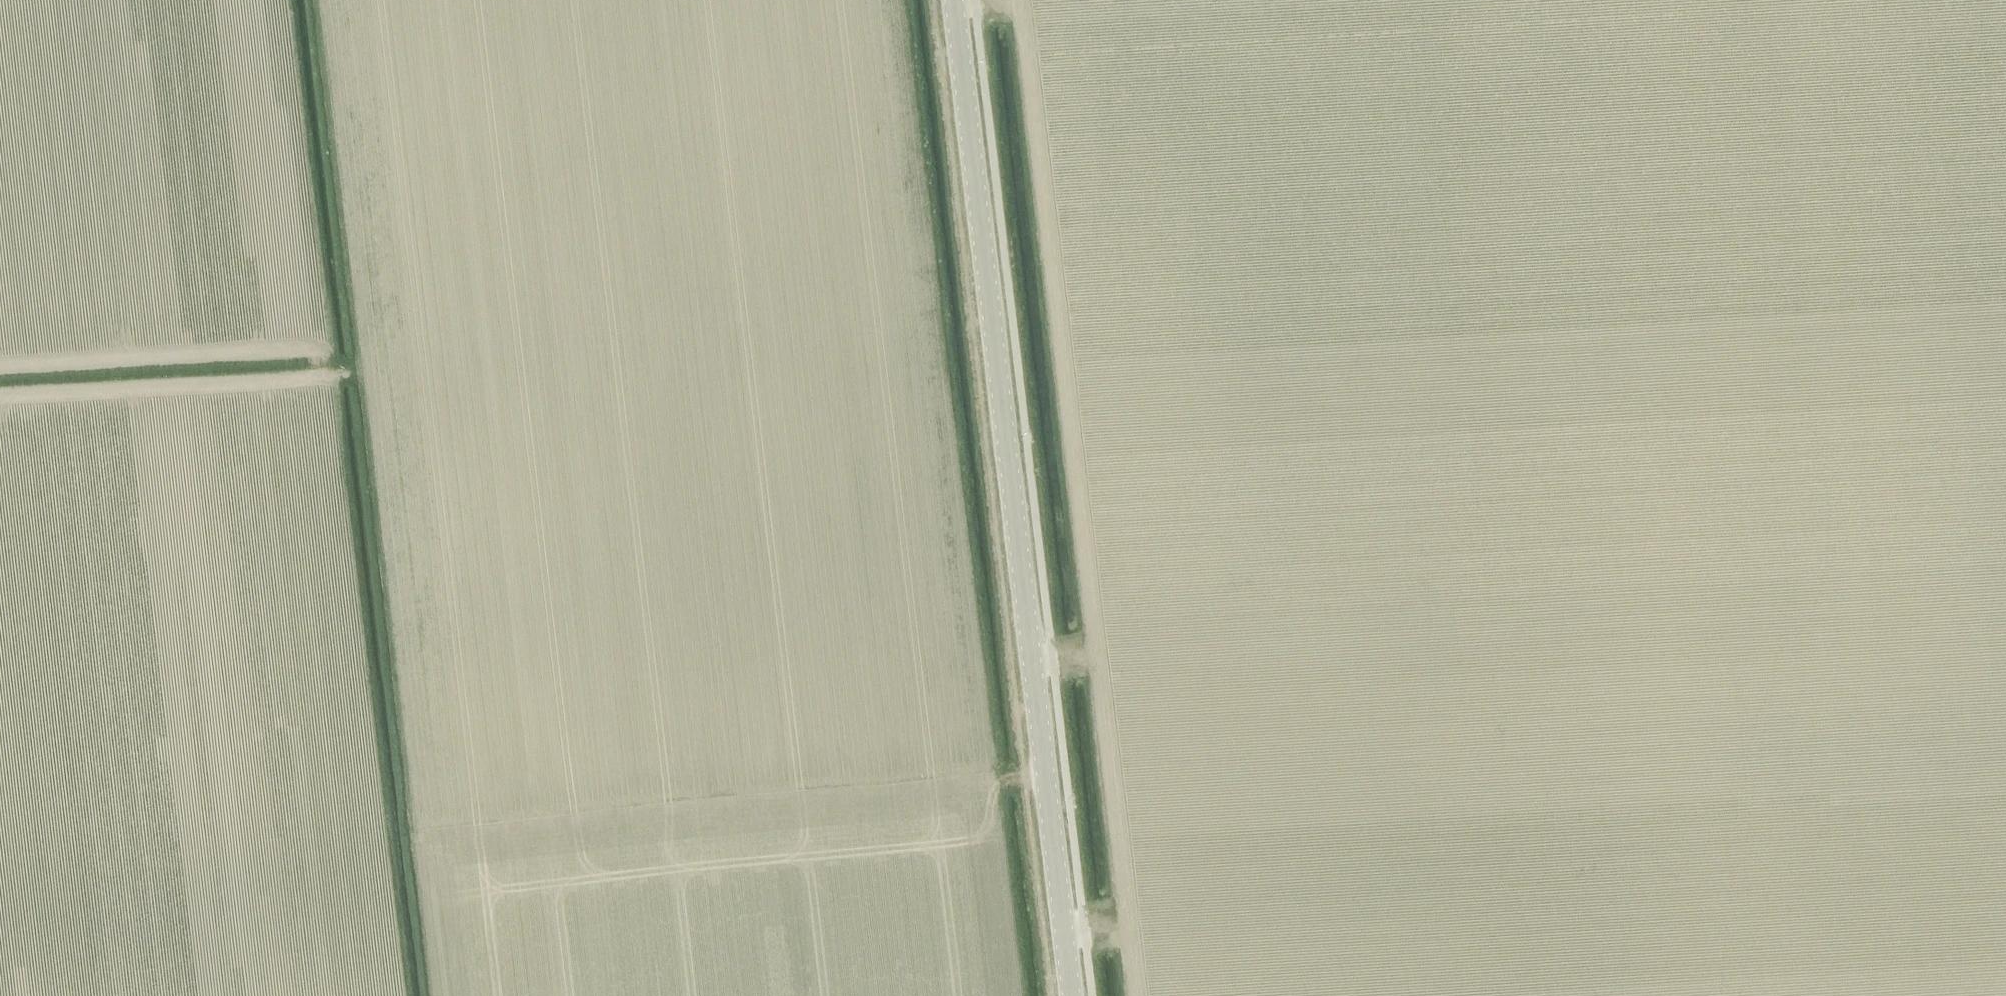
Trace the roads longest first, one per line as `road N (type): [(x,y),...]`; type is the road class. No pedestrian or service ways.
road 1 (tertiary): [(1072,995),(953,0)]

